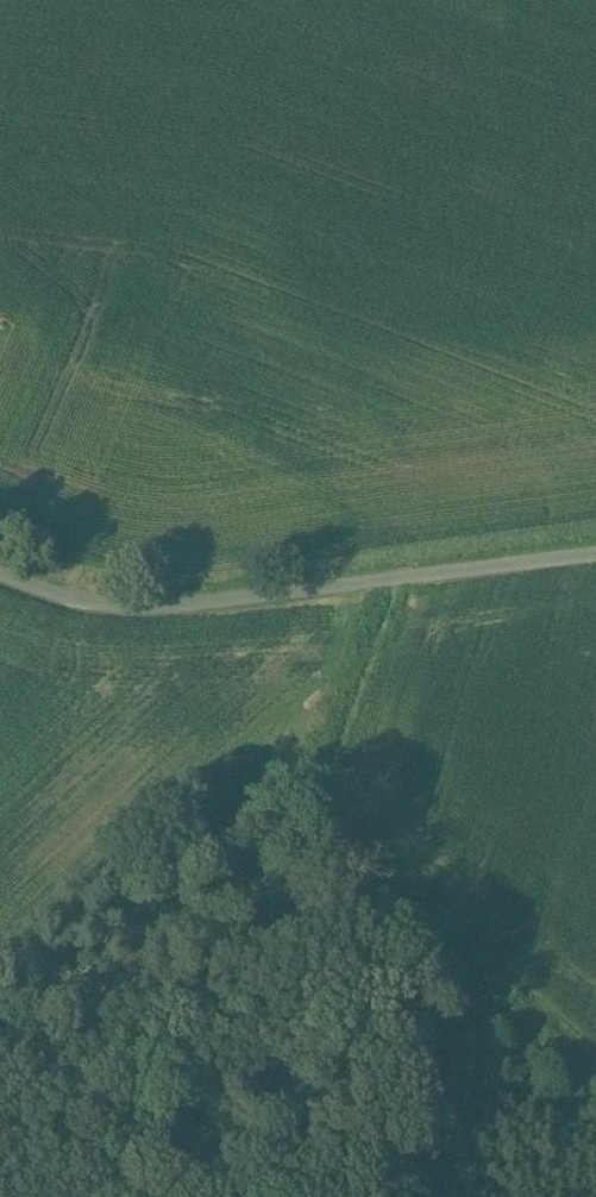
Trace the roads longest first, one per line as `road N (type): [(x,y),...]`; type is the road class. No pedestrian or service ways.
road 1 (unclassified): [(0,565),(99,605),(158,610),(595,553)]

